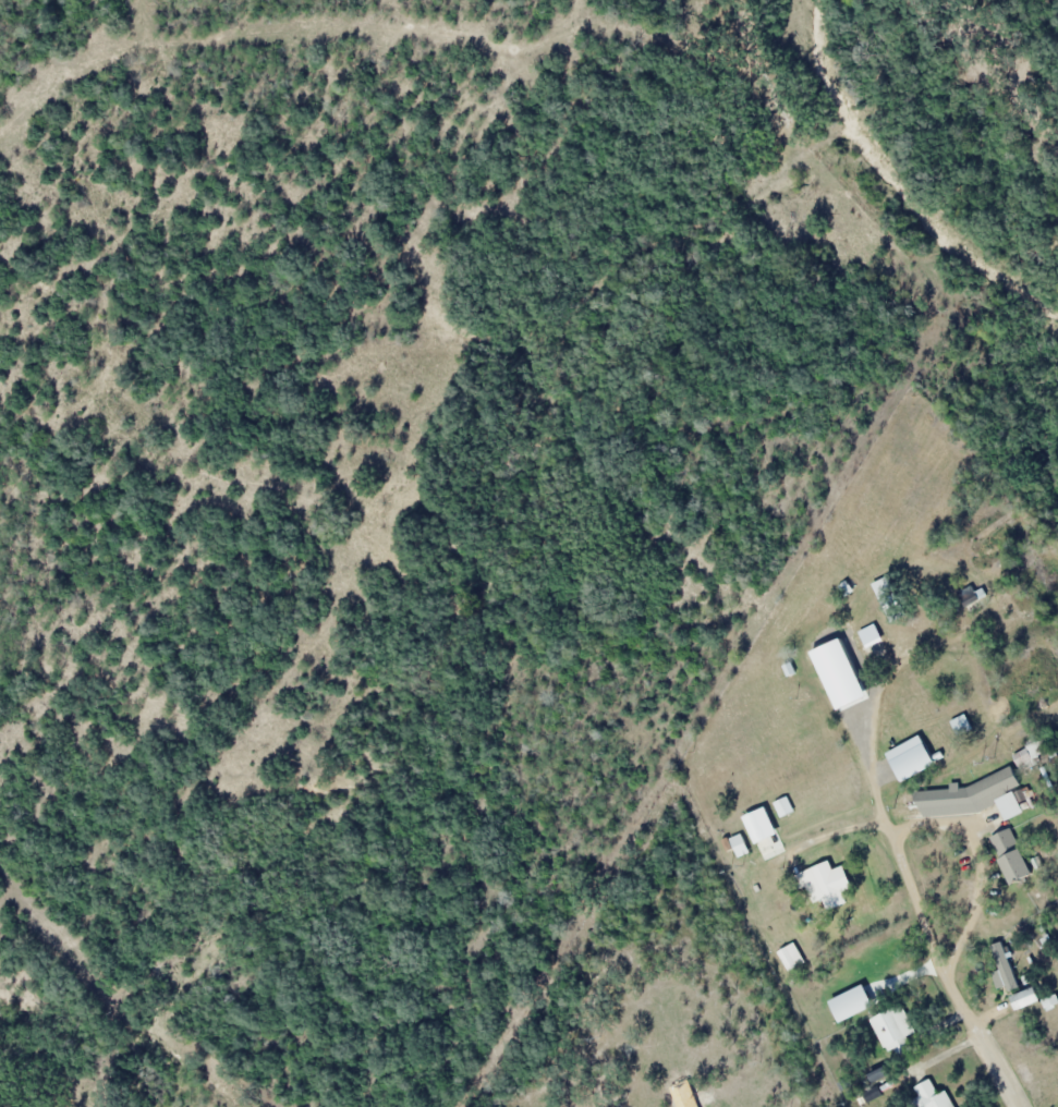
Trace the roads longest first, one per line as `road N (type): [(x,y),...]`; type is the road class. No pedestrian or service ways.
road 1 (residential): [(1016,1106),(943,956),(886,806),(879,735)]

